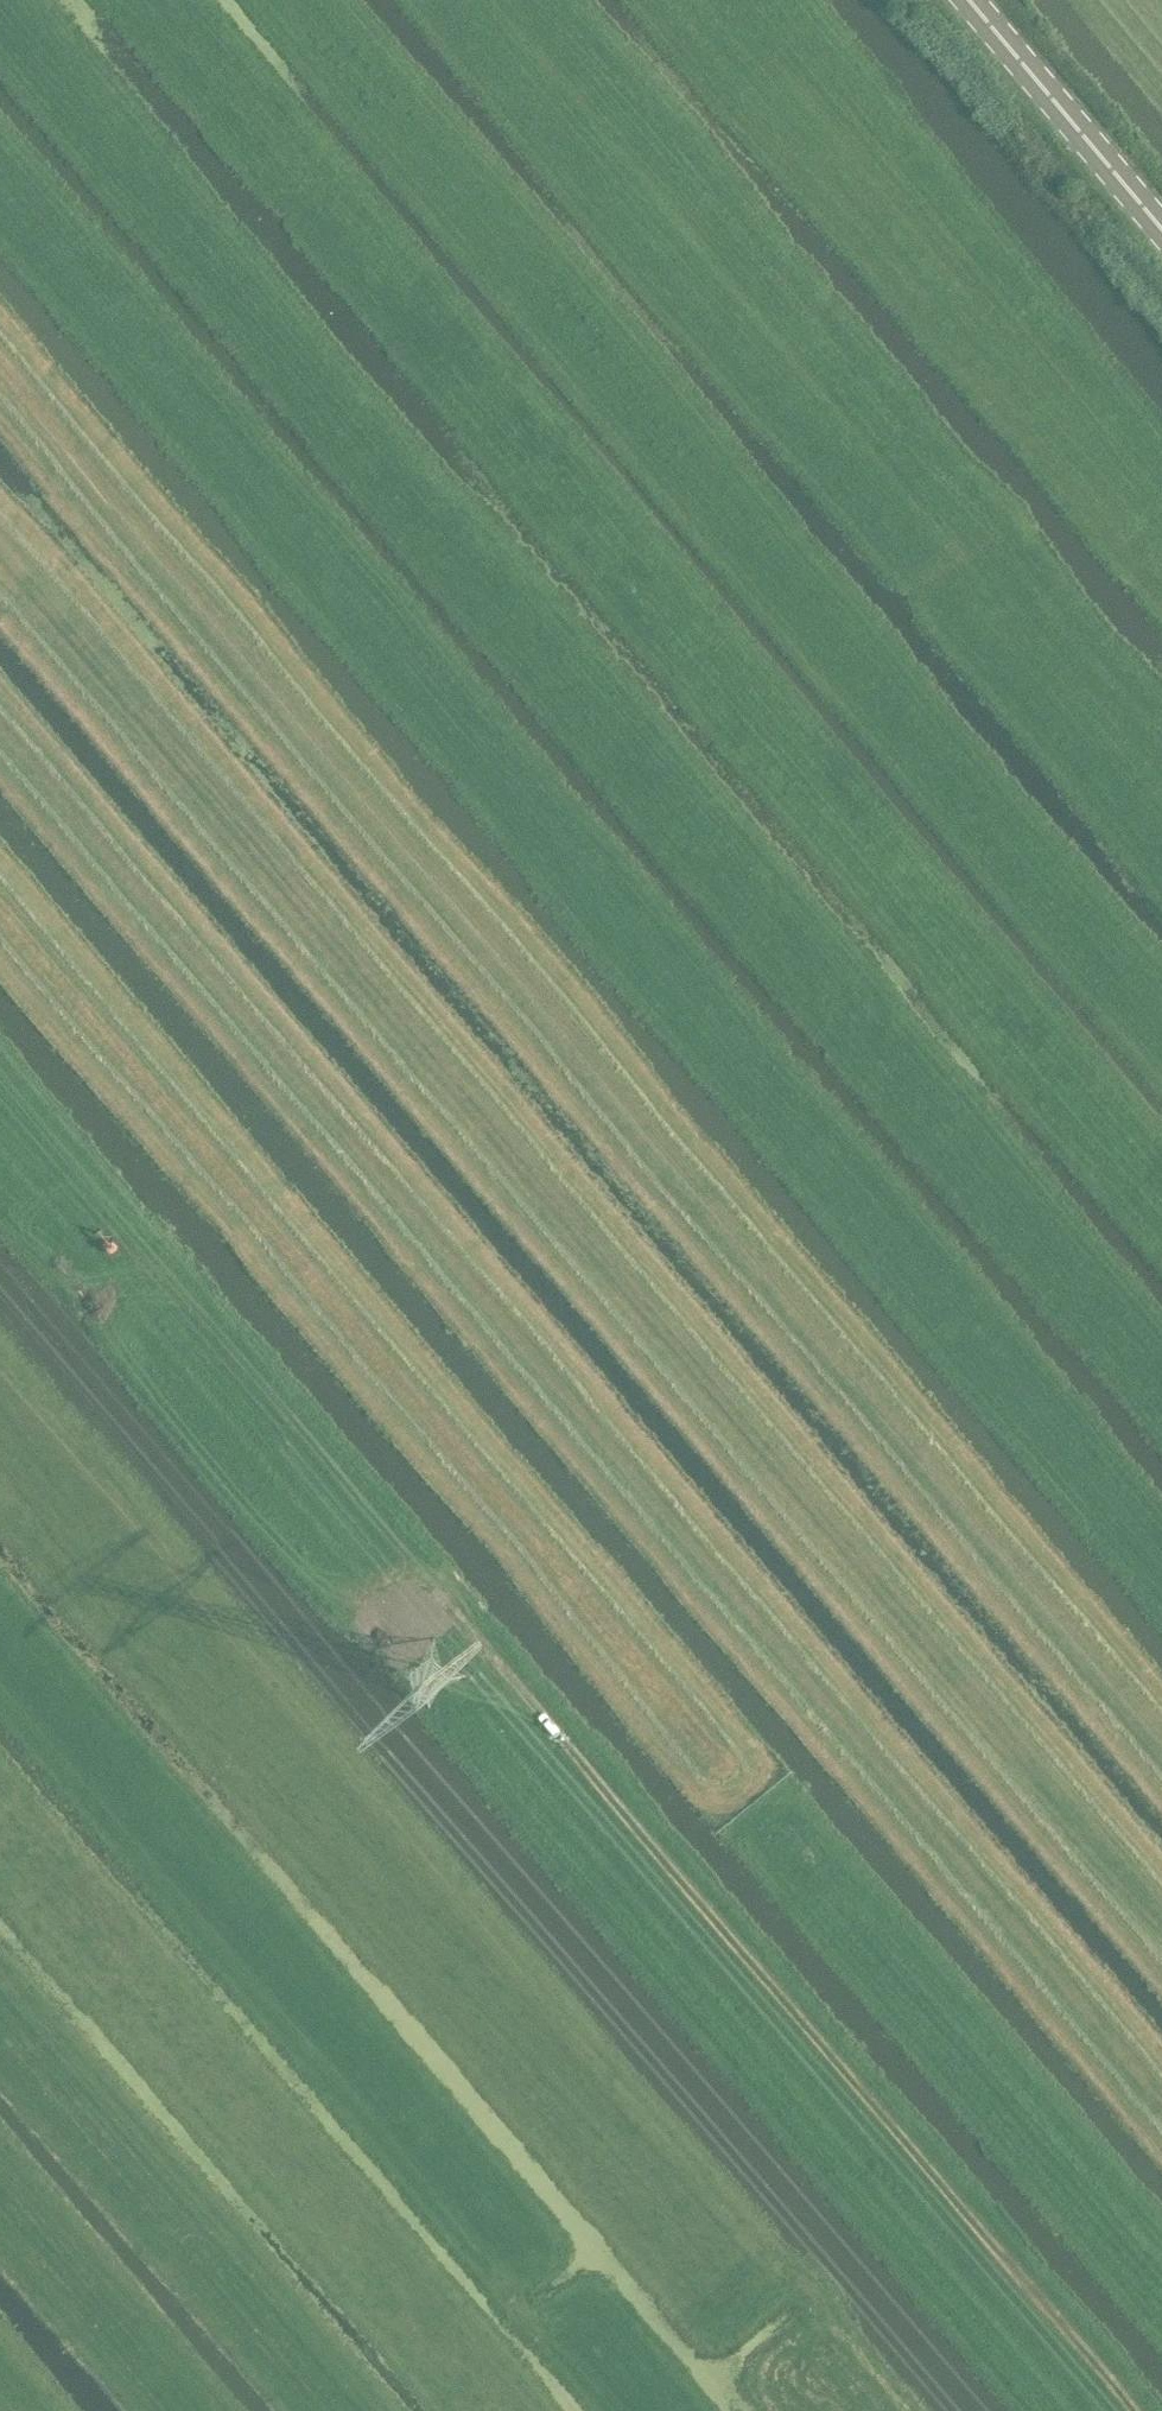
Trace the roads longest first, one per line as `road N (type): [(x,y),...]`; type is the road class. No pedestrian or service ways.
road 1 (secondary): [(1161,226),(972,0)]

